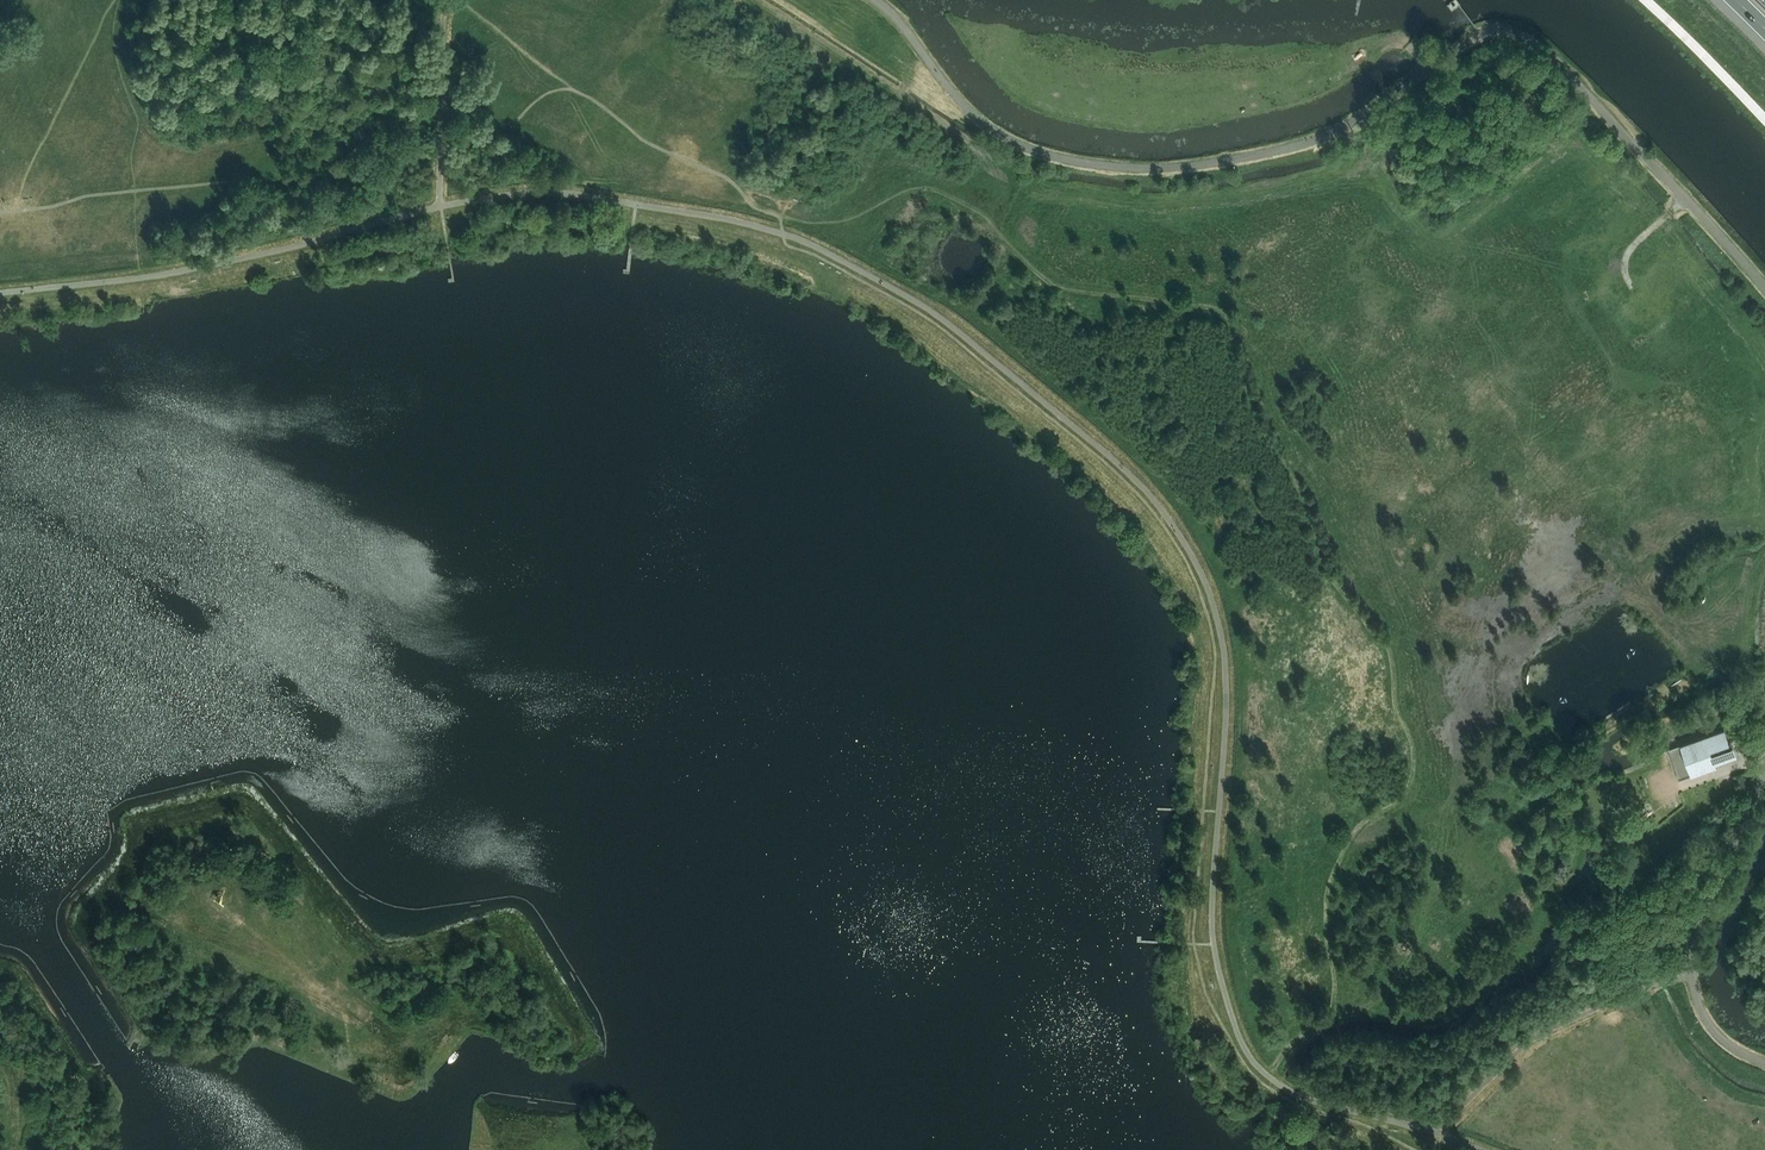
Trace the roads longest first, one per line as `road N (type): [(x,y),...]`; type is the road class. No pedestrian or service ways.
road 1 (unclassified): [(1764,289),(1555,58),(1526,38),(1468,39),(1368,113),(1313,141),(1188,166),(1120,168),(1050,156),(988,126),(877,0)]
road 2 (unclassified): [(1764,1061),(1710,1026),(1693,974),(1699,921),(1764,768)]

